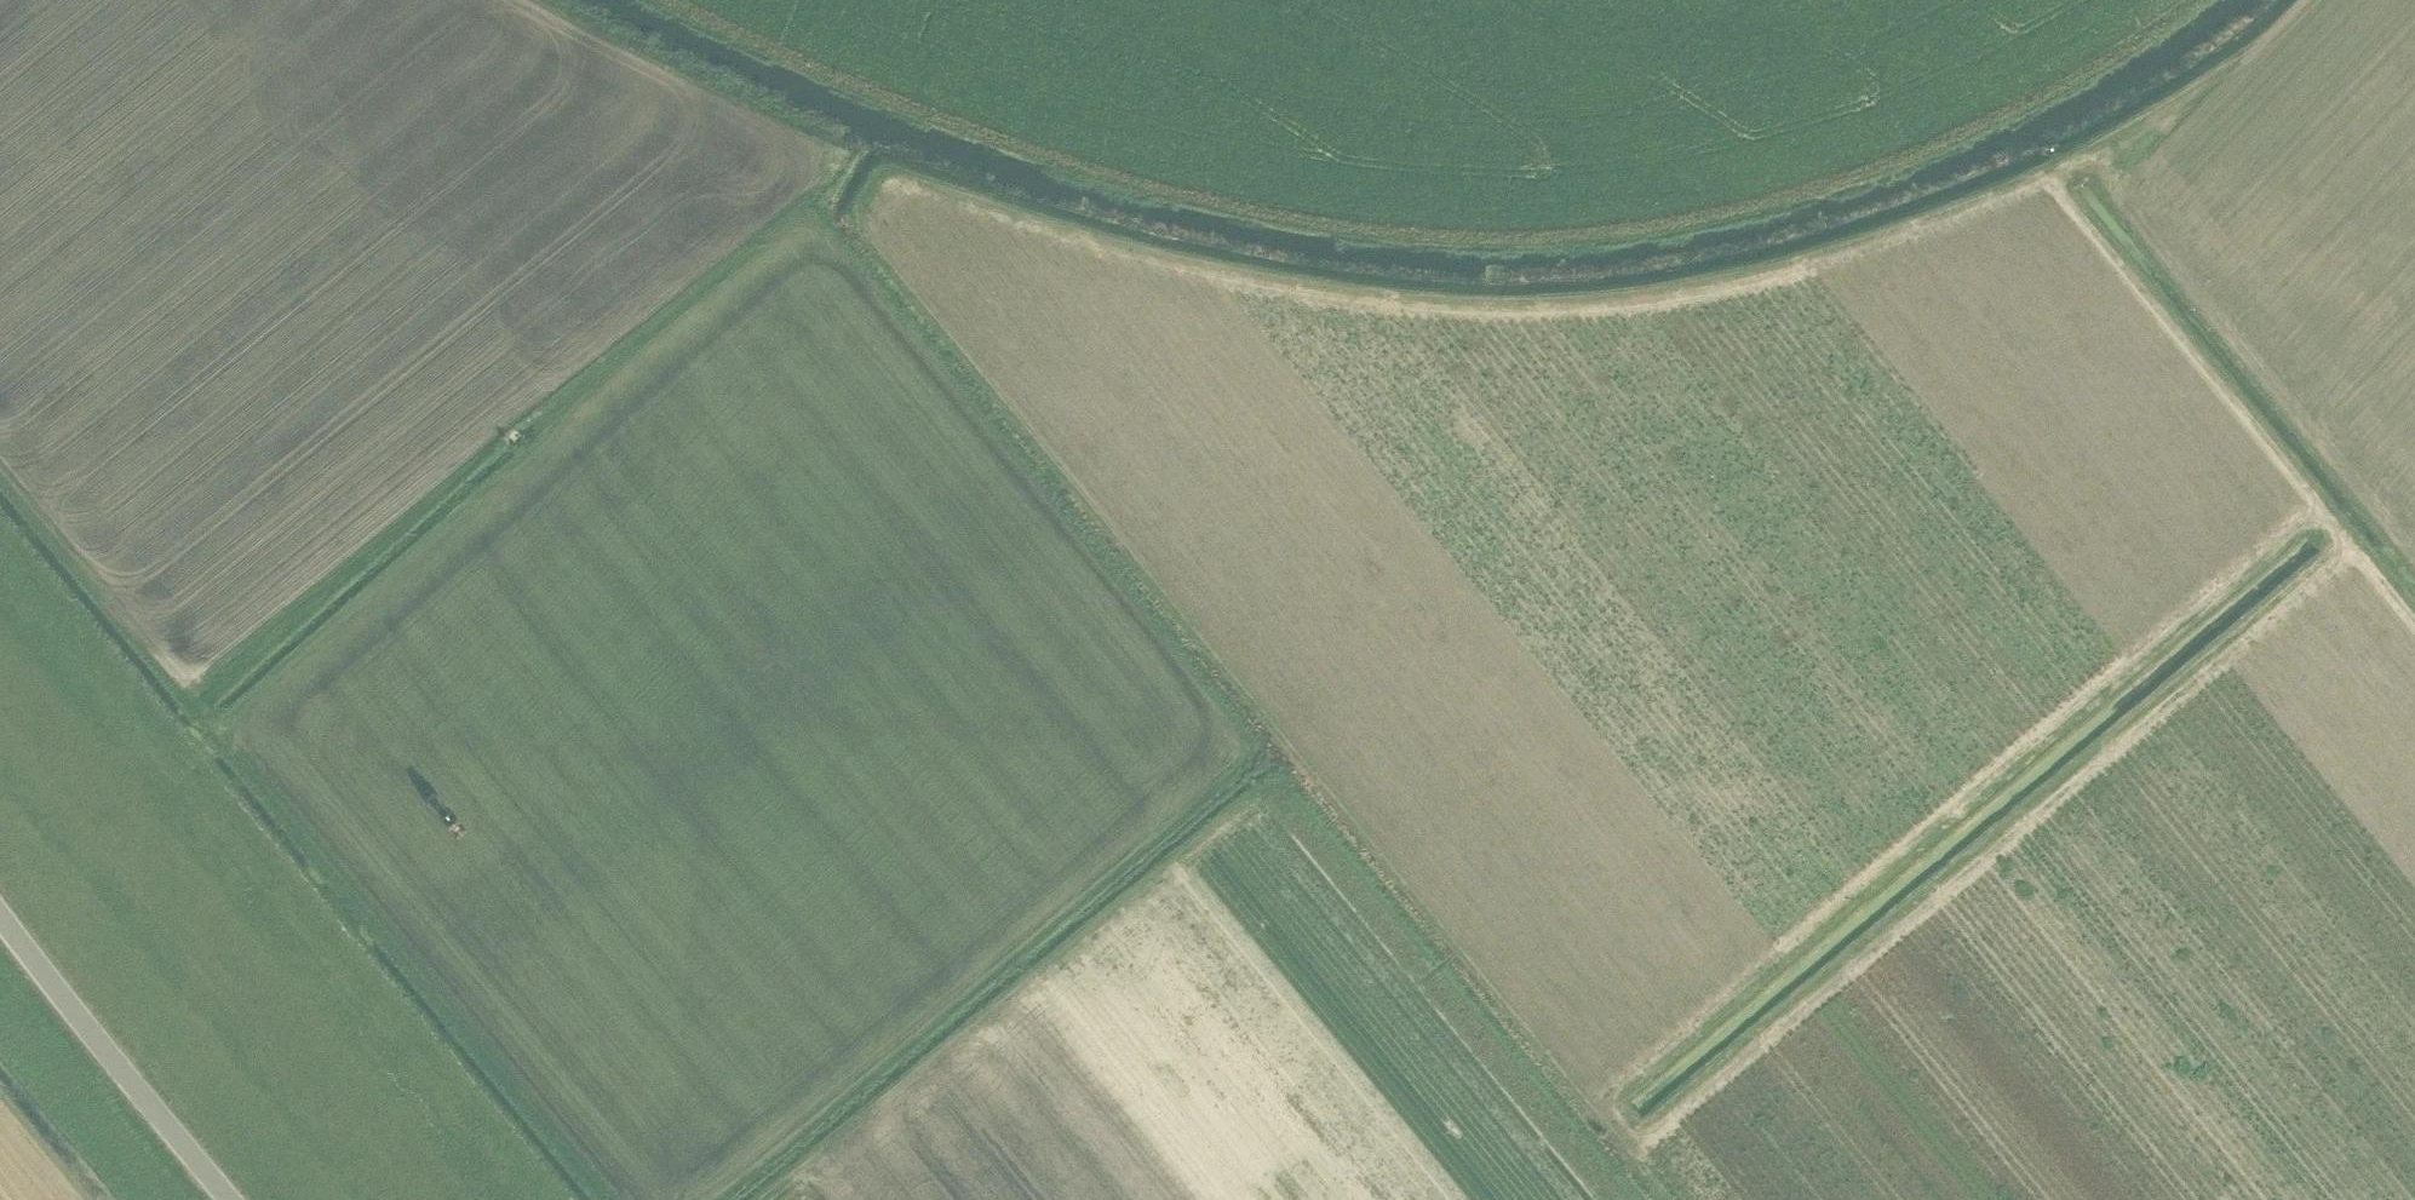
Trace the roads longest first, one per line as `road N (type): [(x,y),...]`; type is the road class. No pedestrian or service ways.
road 1 (tertiary): [(233,1199),(0,911)]

